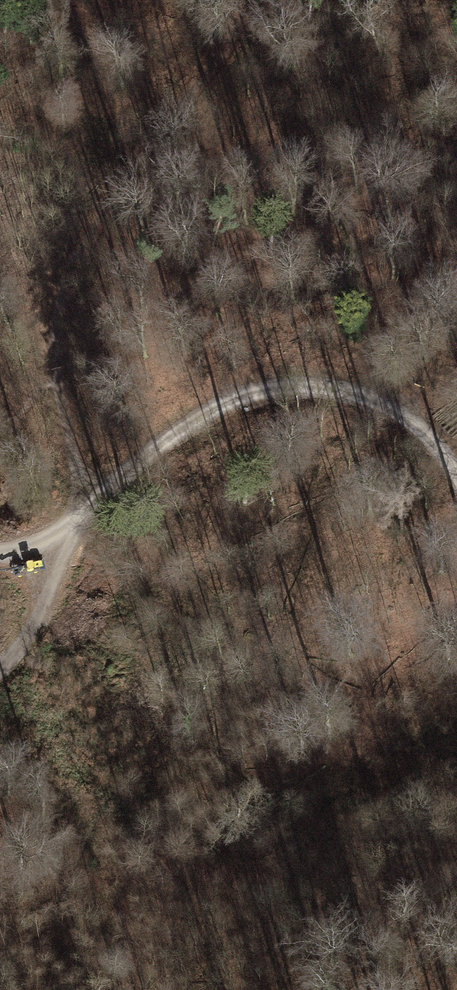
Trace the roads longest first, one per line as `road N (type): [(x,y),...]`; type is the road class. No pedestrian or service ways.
road 1 (track): [(88,510),(55,366),(63,294),(112,203),(224,51),(247,0)]
road 2 (track): [(0,552),(58,532),(173,436),(270,389),(325,388),(376,404),(421,432),(456,476)]
road 3 (track): [(0,672),(43,611),(69,525)]

